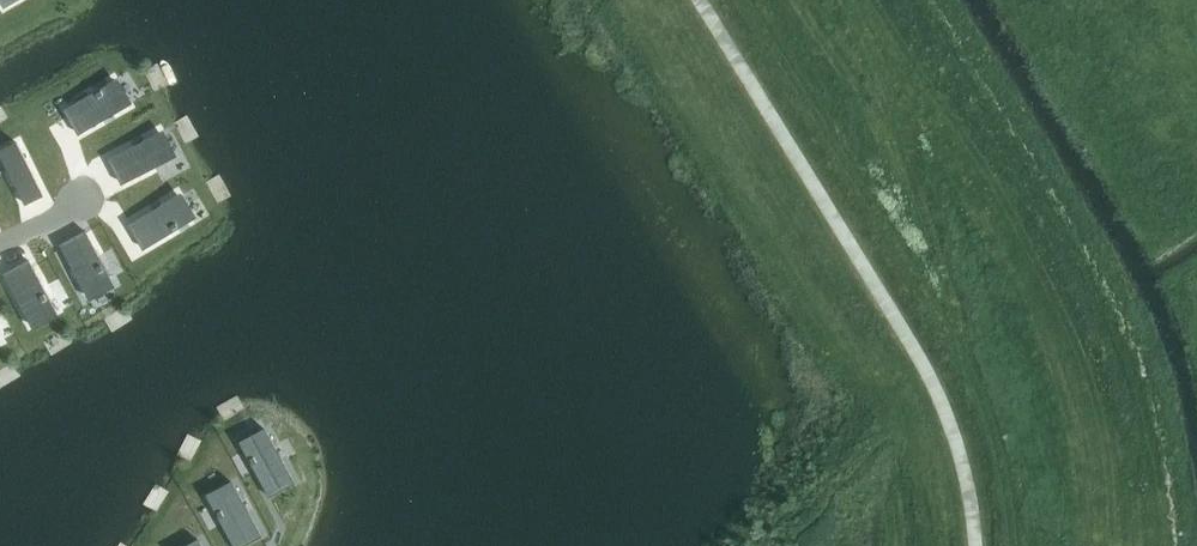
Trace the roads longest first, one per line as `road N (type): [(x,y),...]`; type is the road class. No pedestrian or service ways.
road 1 (track): [(740,0),(953,352),(996,466),(1011,545)]

